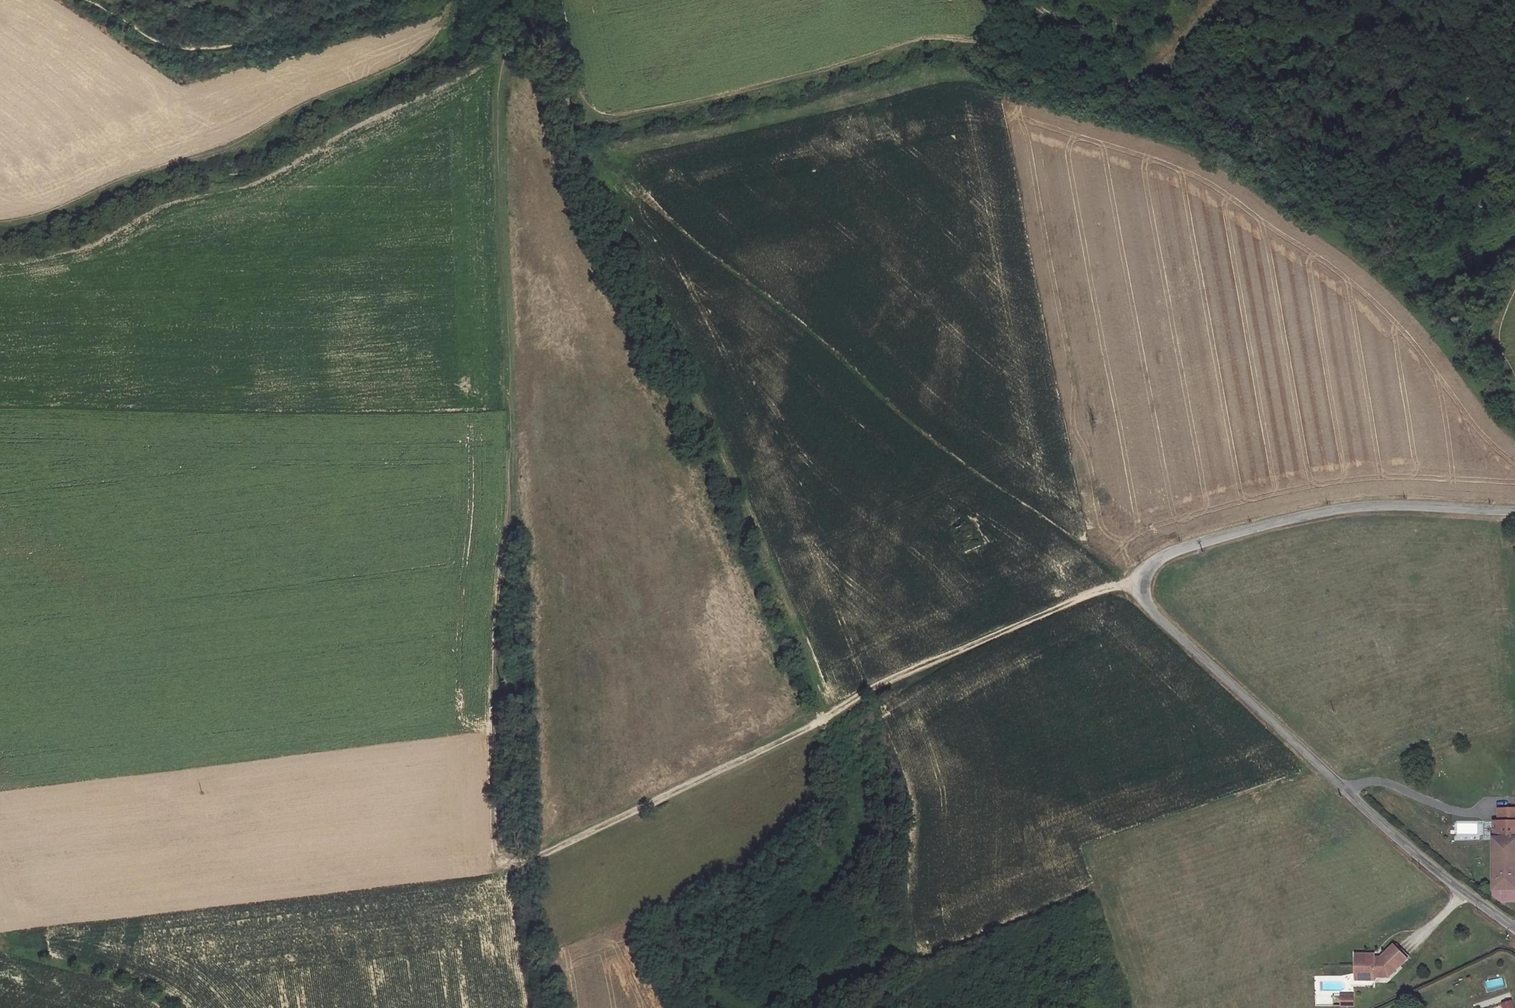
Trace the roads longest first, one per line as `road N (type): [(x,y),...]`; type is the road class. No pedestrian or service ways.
road 1 (unclassified): [(1514,511),(1380,506),(1319,513),(1170,552),(1141,583),(1149,609),(1390,832),(1514,933)]
road 2 (track): [(1141,583),(1015,626),(514,863),(501,862),(492,848),(491,738),(460,714)]
road 3 (track): [(1029,0),(1143,67),(1158,65),(1212,3)]

